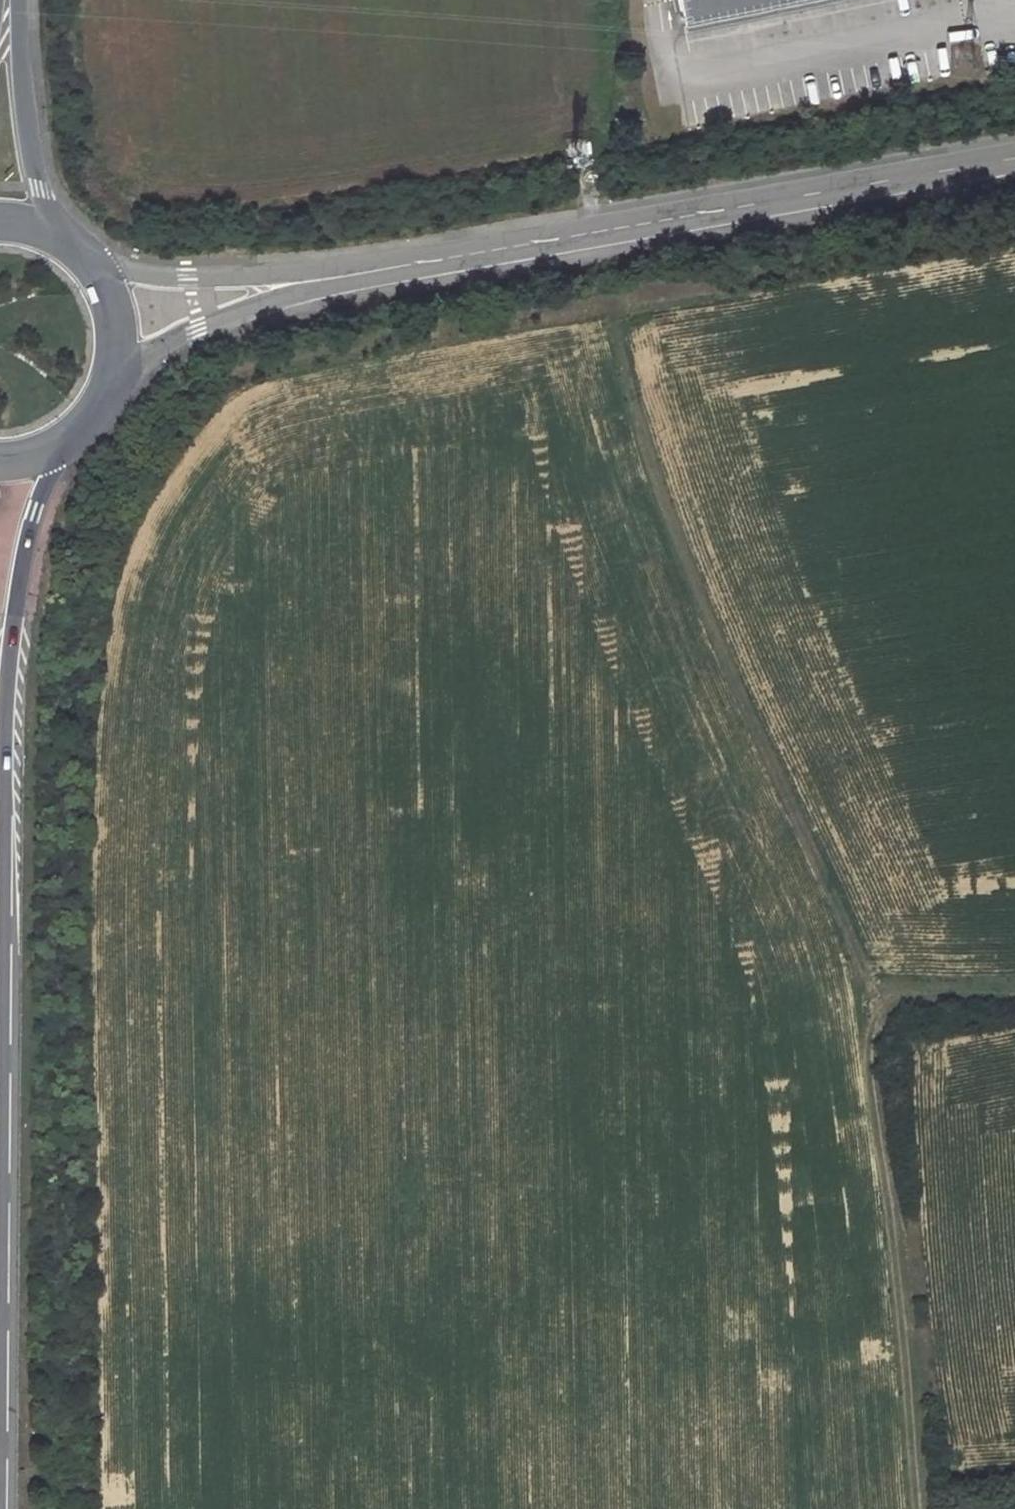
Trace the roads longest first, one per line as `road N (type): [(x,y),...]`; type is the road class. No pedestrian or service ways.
road 1 (secondary): [(344,275),(1014,158)]
road 2 (trunk): [(0,732),(33,510),(58,447)]
road 3 (secondary): [(344,275),(190,278),(88,262)]
road 4 (secondary): [(114,375),(211,324),(344,275)]
road 5 (primary): [(36,227),(15,0)]
road 6 (residential): [(1014,1001),(888,1001)]
road 7 (primary): [(114,375),(118,335),(110,296),(88,262)]

